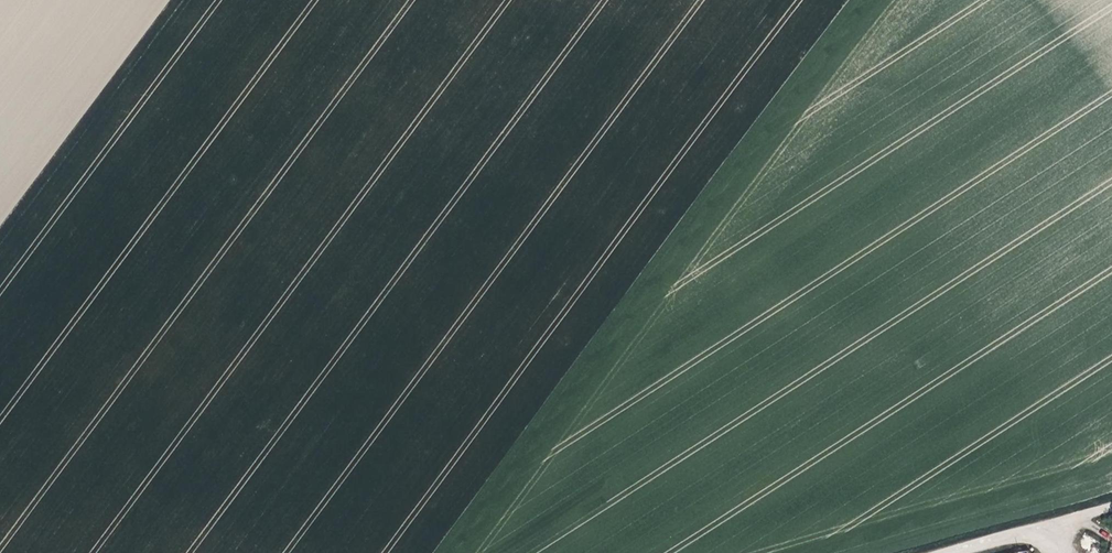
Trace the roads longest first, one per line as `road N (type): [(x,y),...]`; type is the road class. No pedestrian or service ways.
road 1 (unclassified): [(941,552),(1111,513)]

